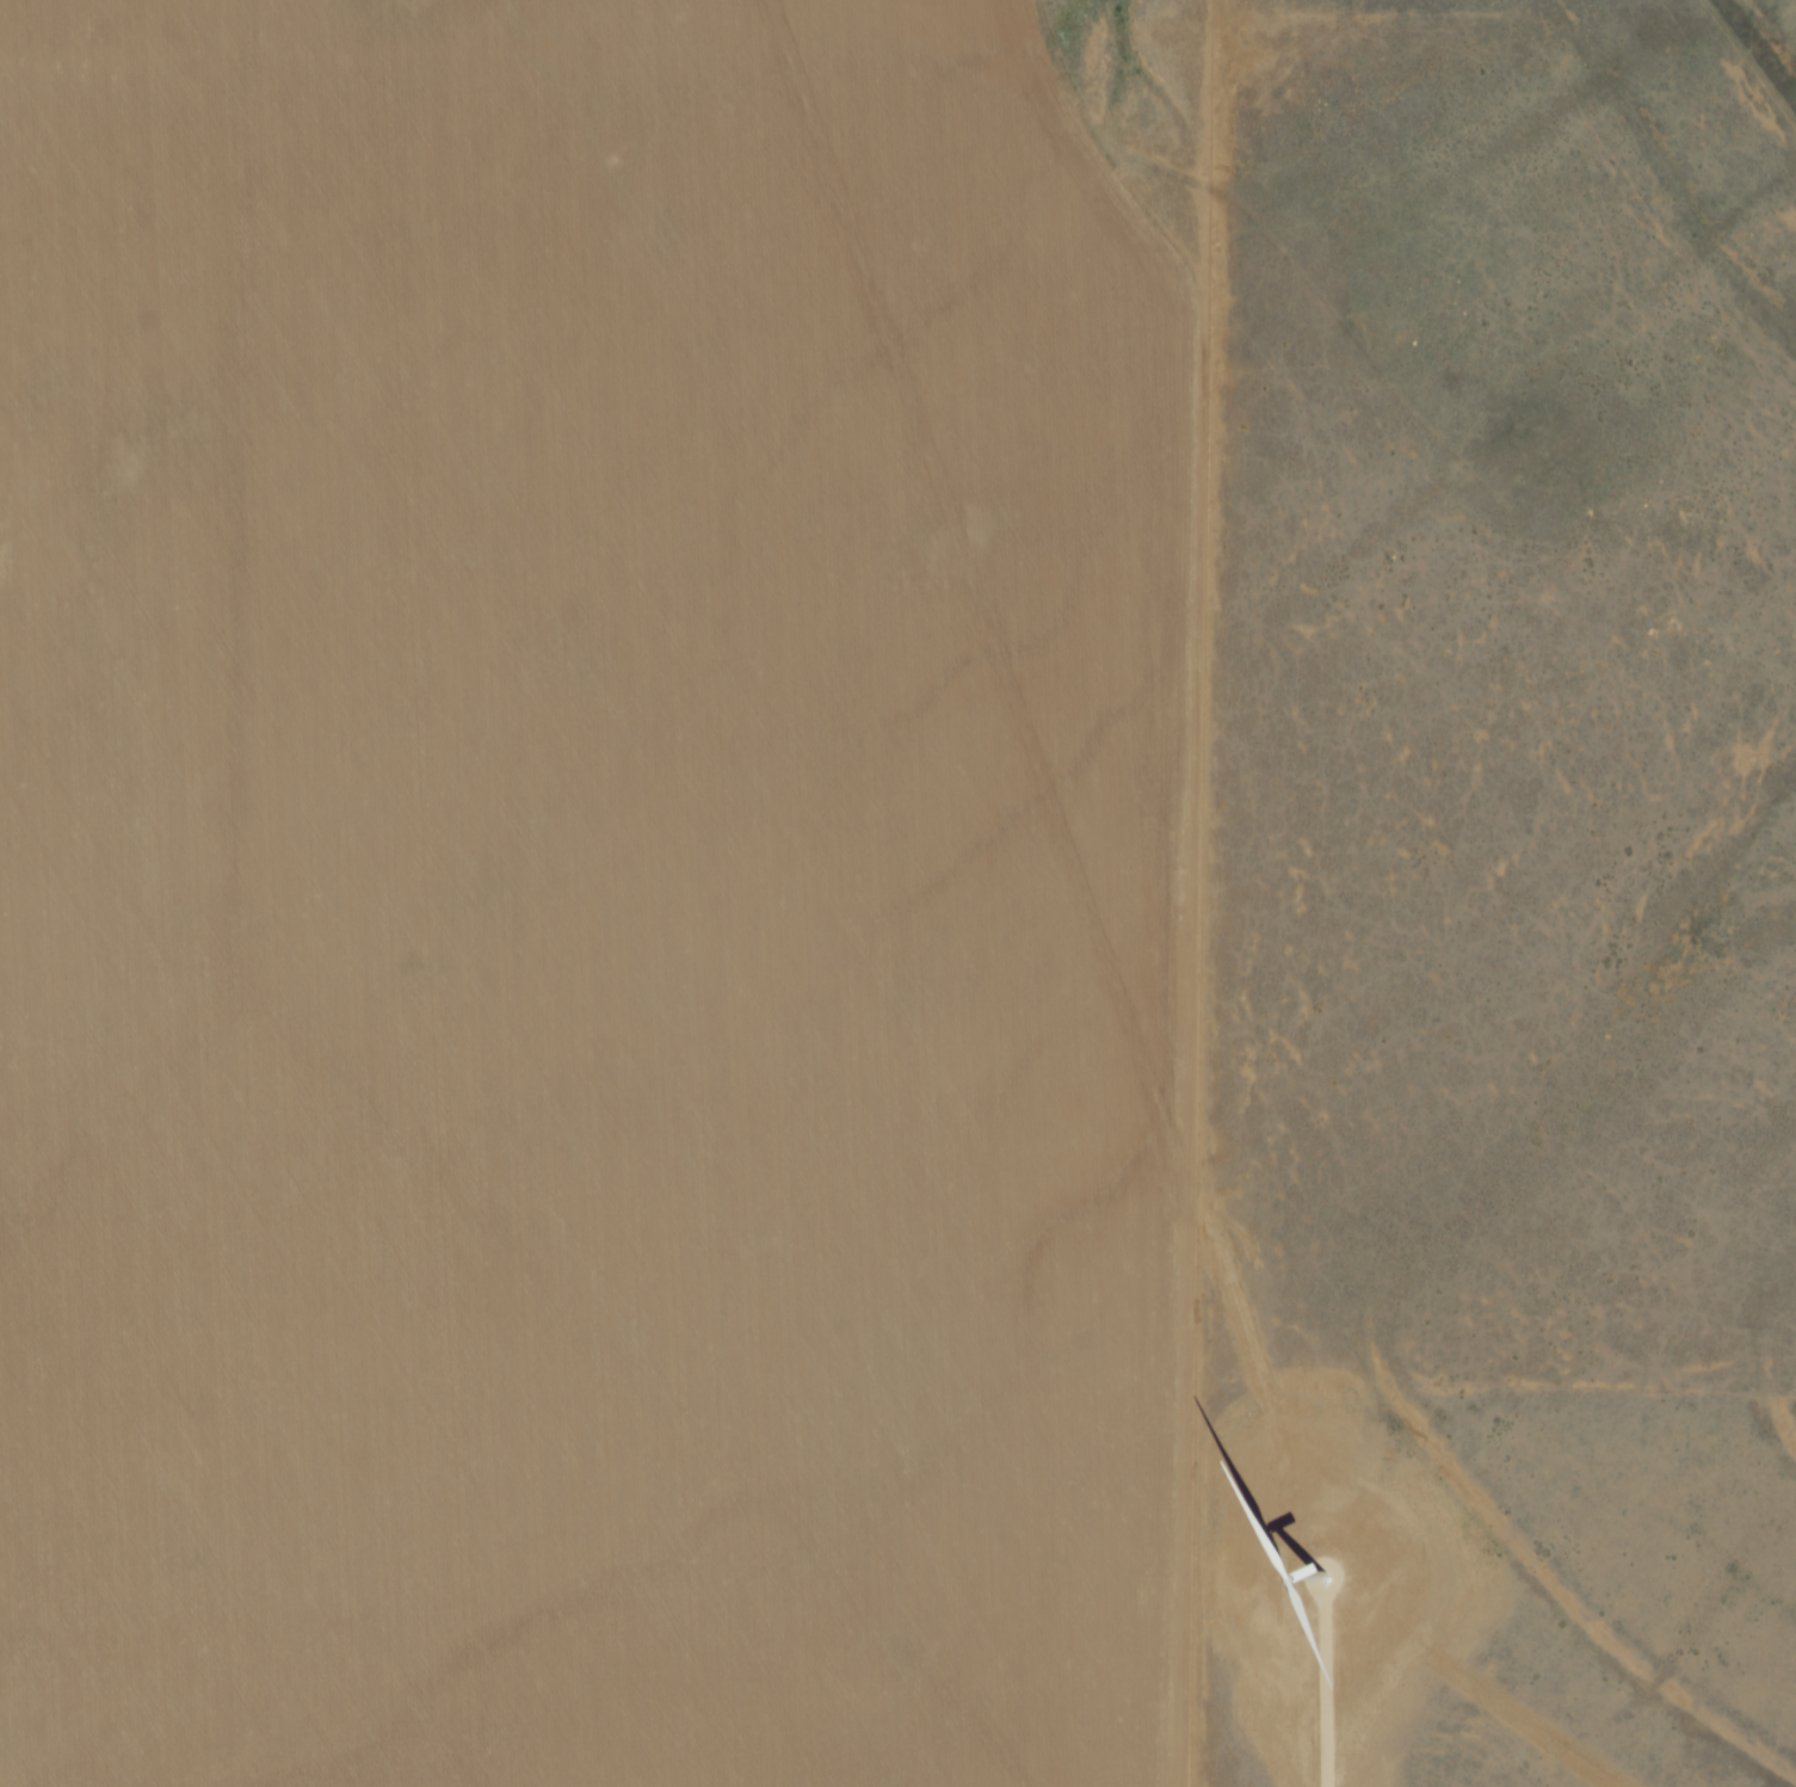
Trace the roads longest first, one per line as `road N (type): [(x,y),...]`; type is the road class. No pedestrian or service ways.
road 1 (track): [(1325,1603),(1327,1786)]

